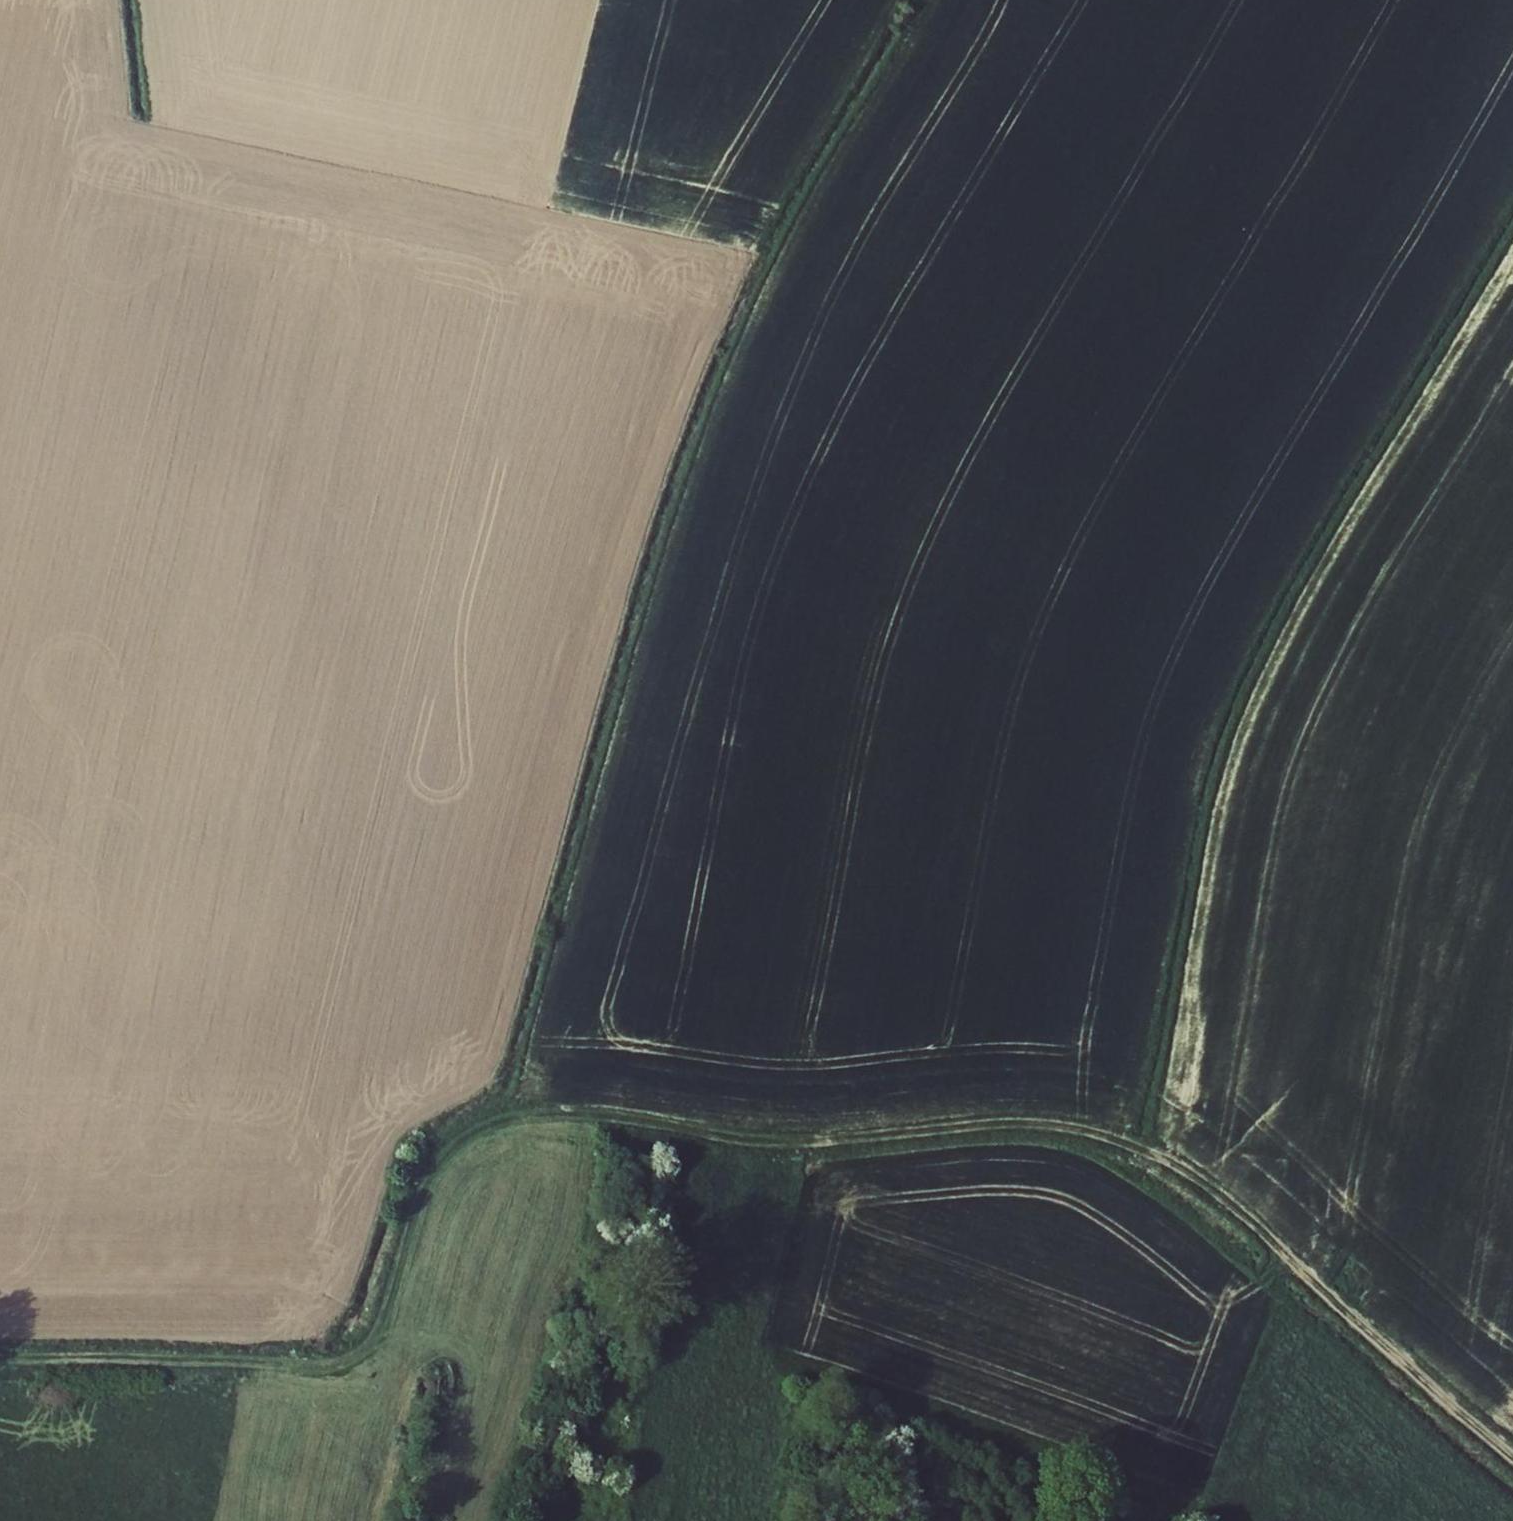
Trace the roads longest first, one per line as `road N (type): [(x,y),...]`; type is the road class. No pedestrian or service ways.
road 1 (track): [(0,1364),(304,1363),(381,1332),(425,1177),(476,1125),(547,1114),(814,1143),(1045,1125),(1139,1143),(1209,1179),(1512,1452)]

